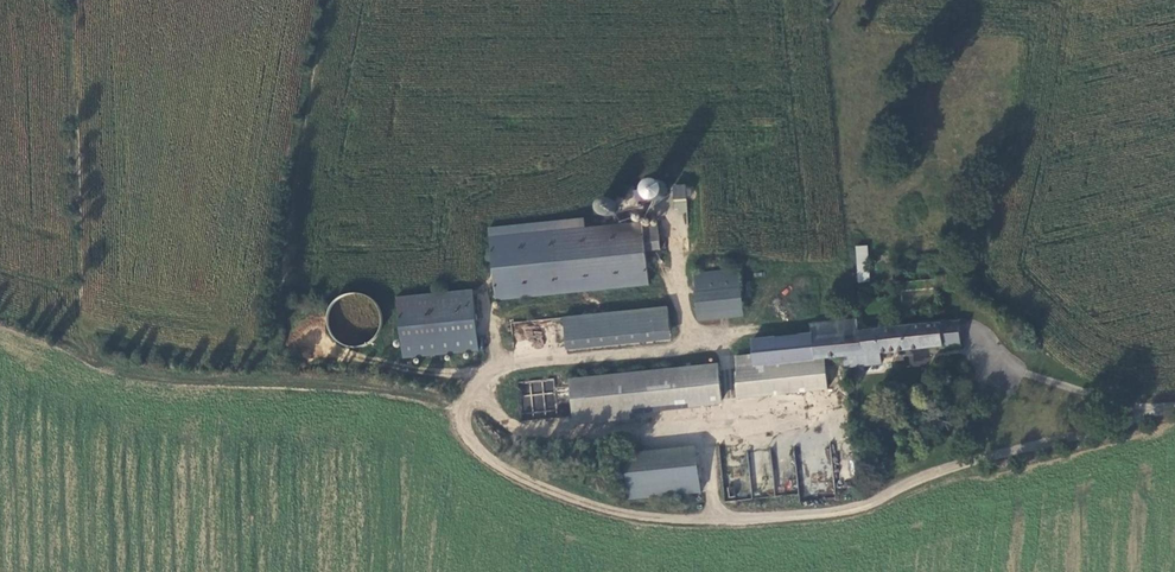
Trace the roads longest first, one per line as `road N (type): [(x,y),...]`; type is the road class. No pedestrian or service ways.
road 1 (unclassified): [(1174,406),(821,514),(717,521),(641,519),(580,502),(502,462),(462,420)]

